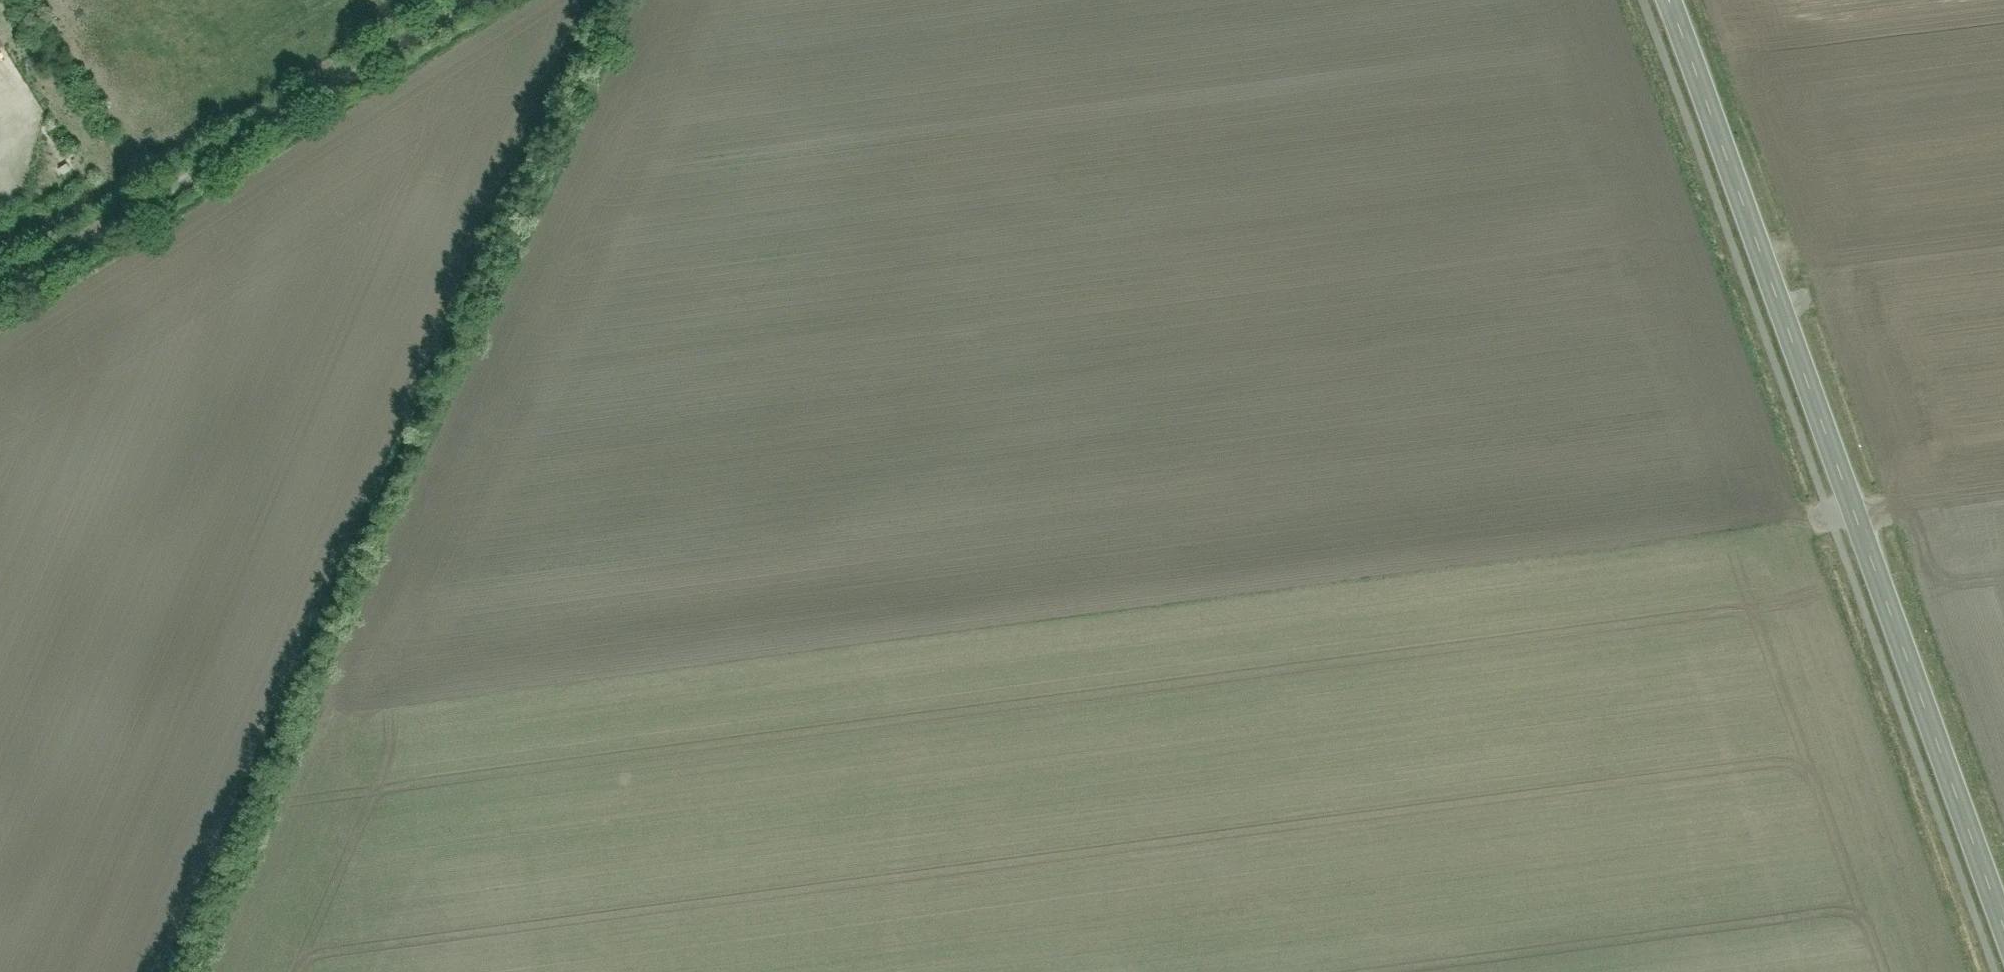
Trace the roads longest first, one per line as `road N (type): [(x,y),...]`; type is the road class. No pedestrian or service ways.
road 1 (tertiary): [(2003,921),(1670,0)]
road 2 (track): [(0,293),(466,0)]

